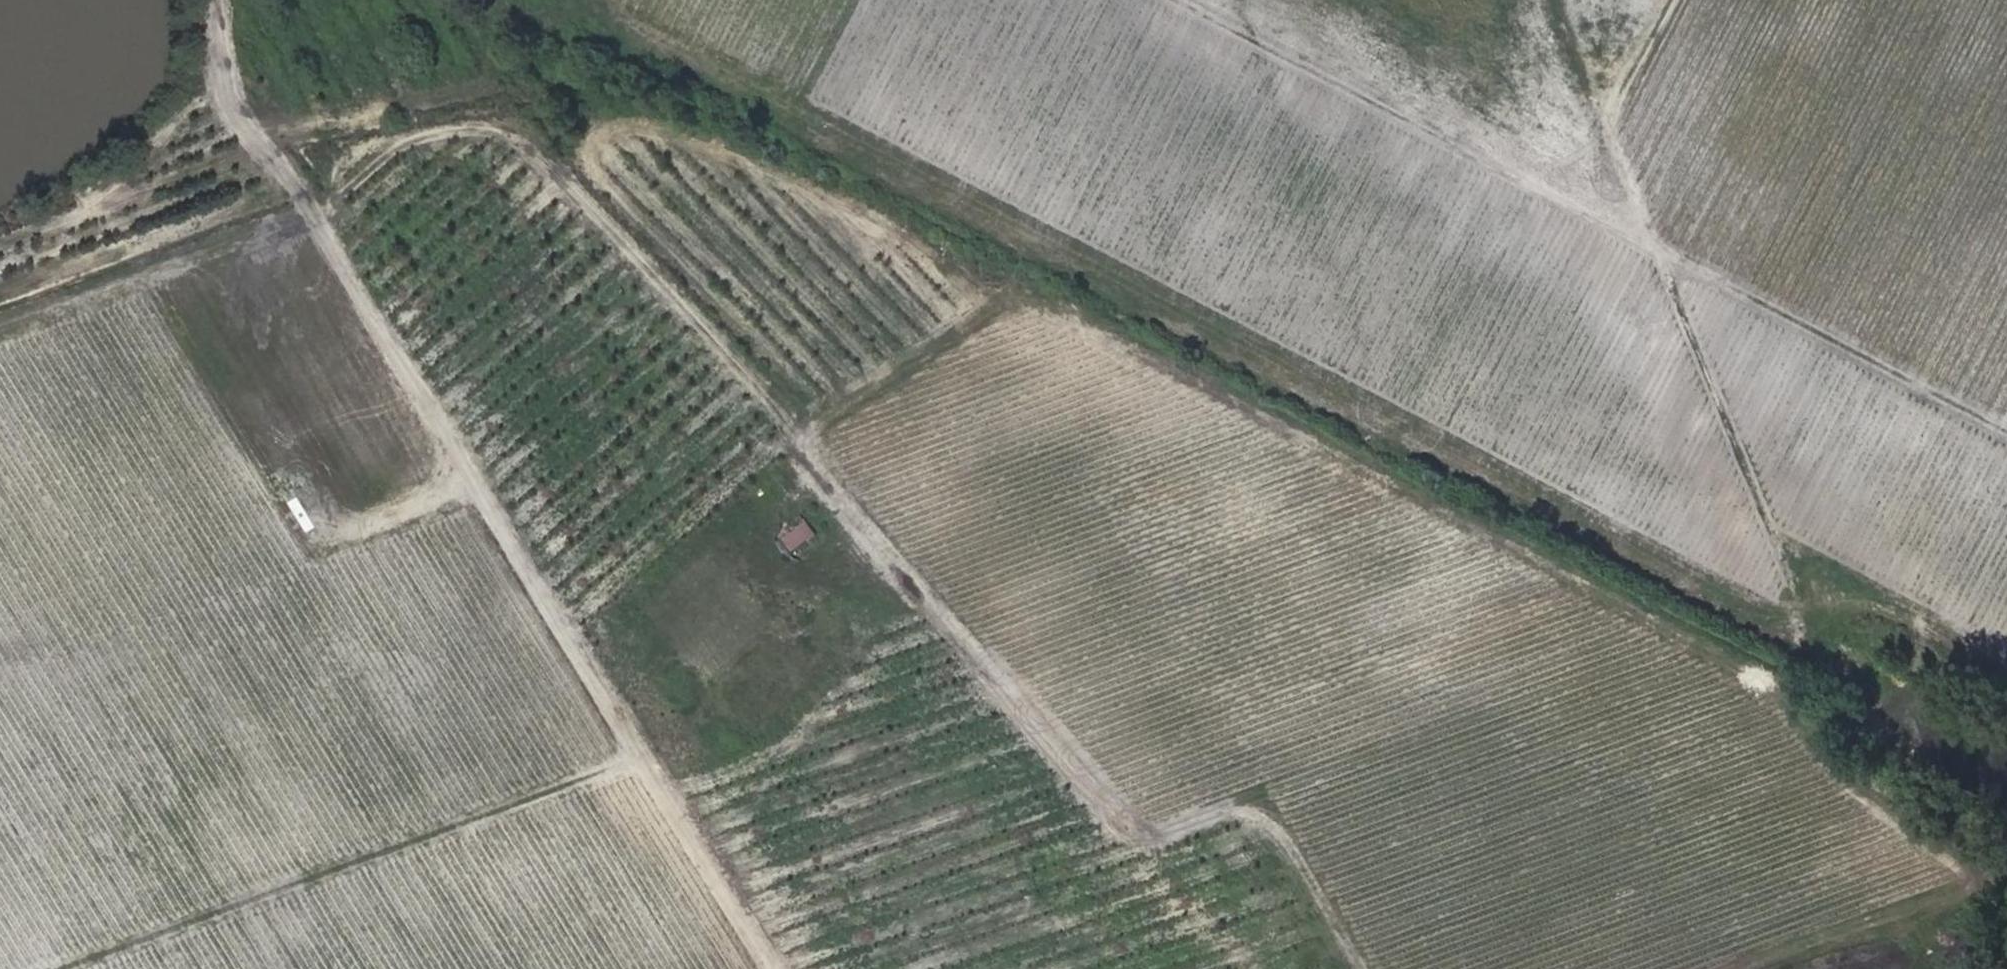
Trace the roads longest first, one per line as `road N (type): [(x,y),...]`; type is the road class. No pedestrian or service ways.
road 1 (track): [(1671,0),(1606,126),(1805,624)]
road 2 (track): [(0,311),(305,204)]

